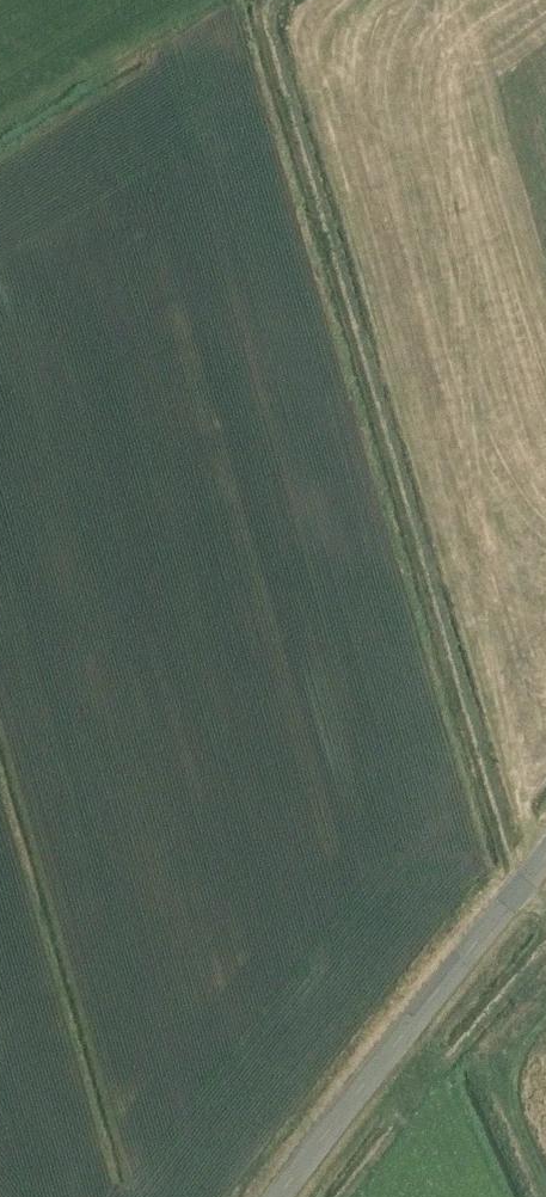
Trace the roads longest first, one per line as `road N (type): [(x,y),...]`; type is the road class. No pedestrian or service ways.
road 1 (tertiary): [(278,1196),(545,861)]

